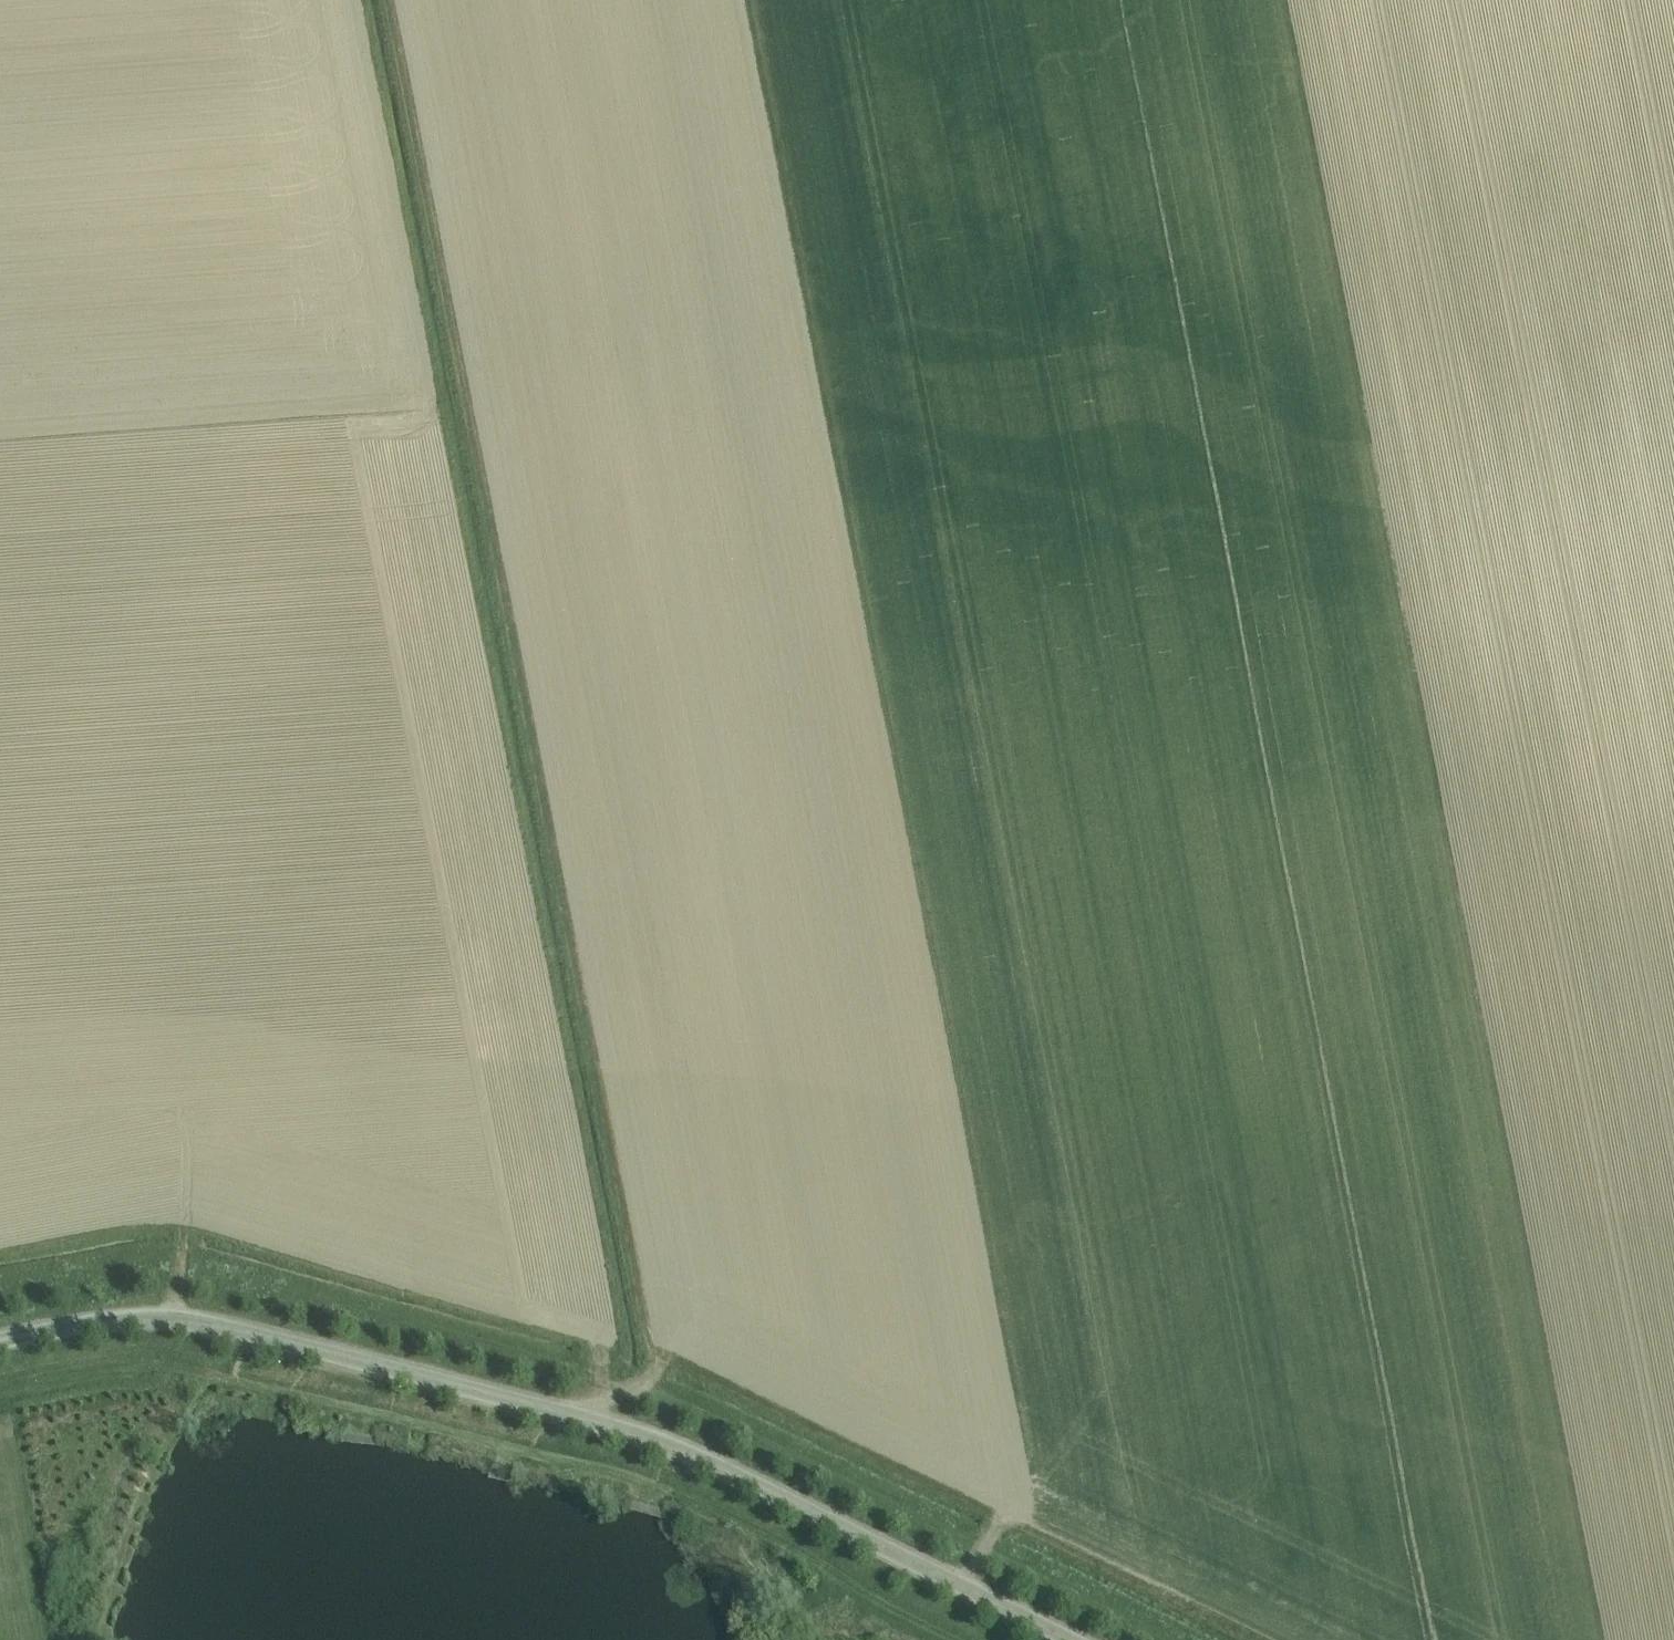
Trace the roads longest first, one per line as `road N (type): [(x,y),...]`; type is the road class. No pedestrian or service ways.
road 1 (unclassified): [(1068,1639),(690,1454),(545,1407),(168,1317),(0,1341)]

